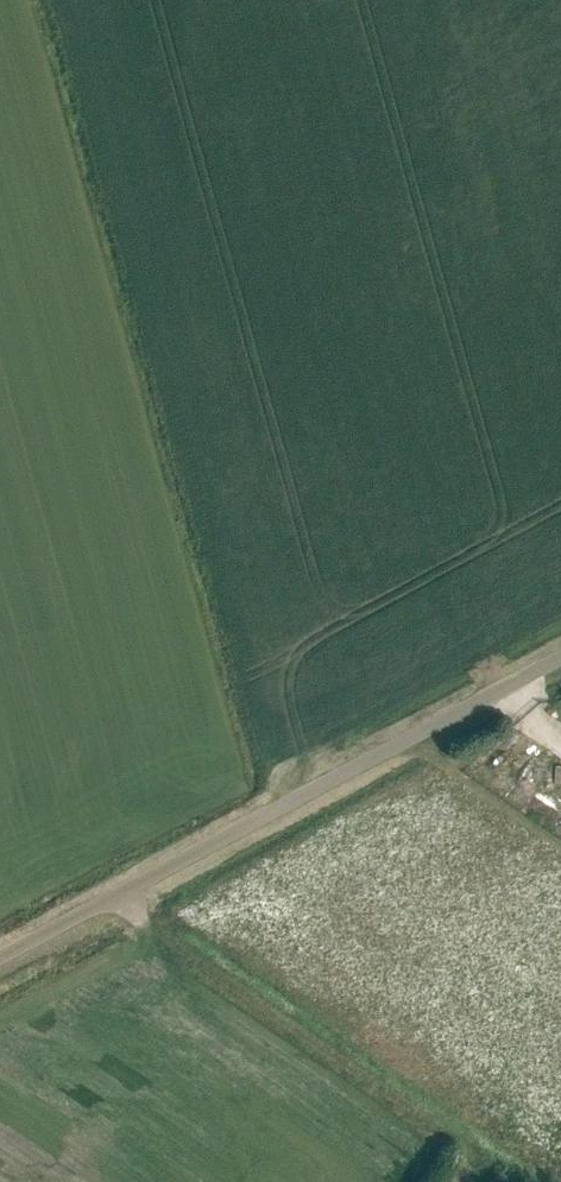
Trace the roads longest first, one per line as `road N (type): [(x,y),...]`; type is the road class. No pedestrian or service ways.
road 1 (unclassified): [(0,955),(560,655)]

